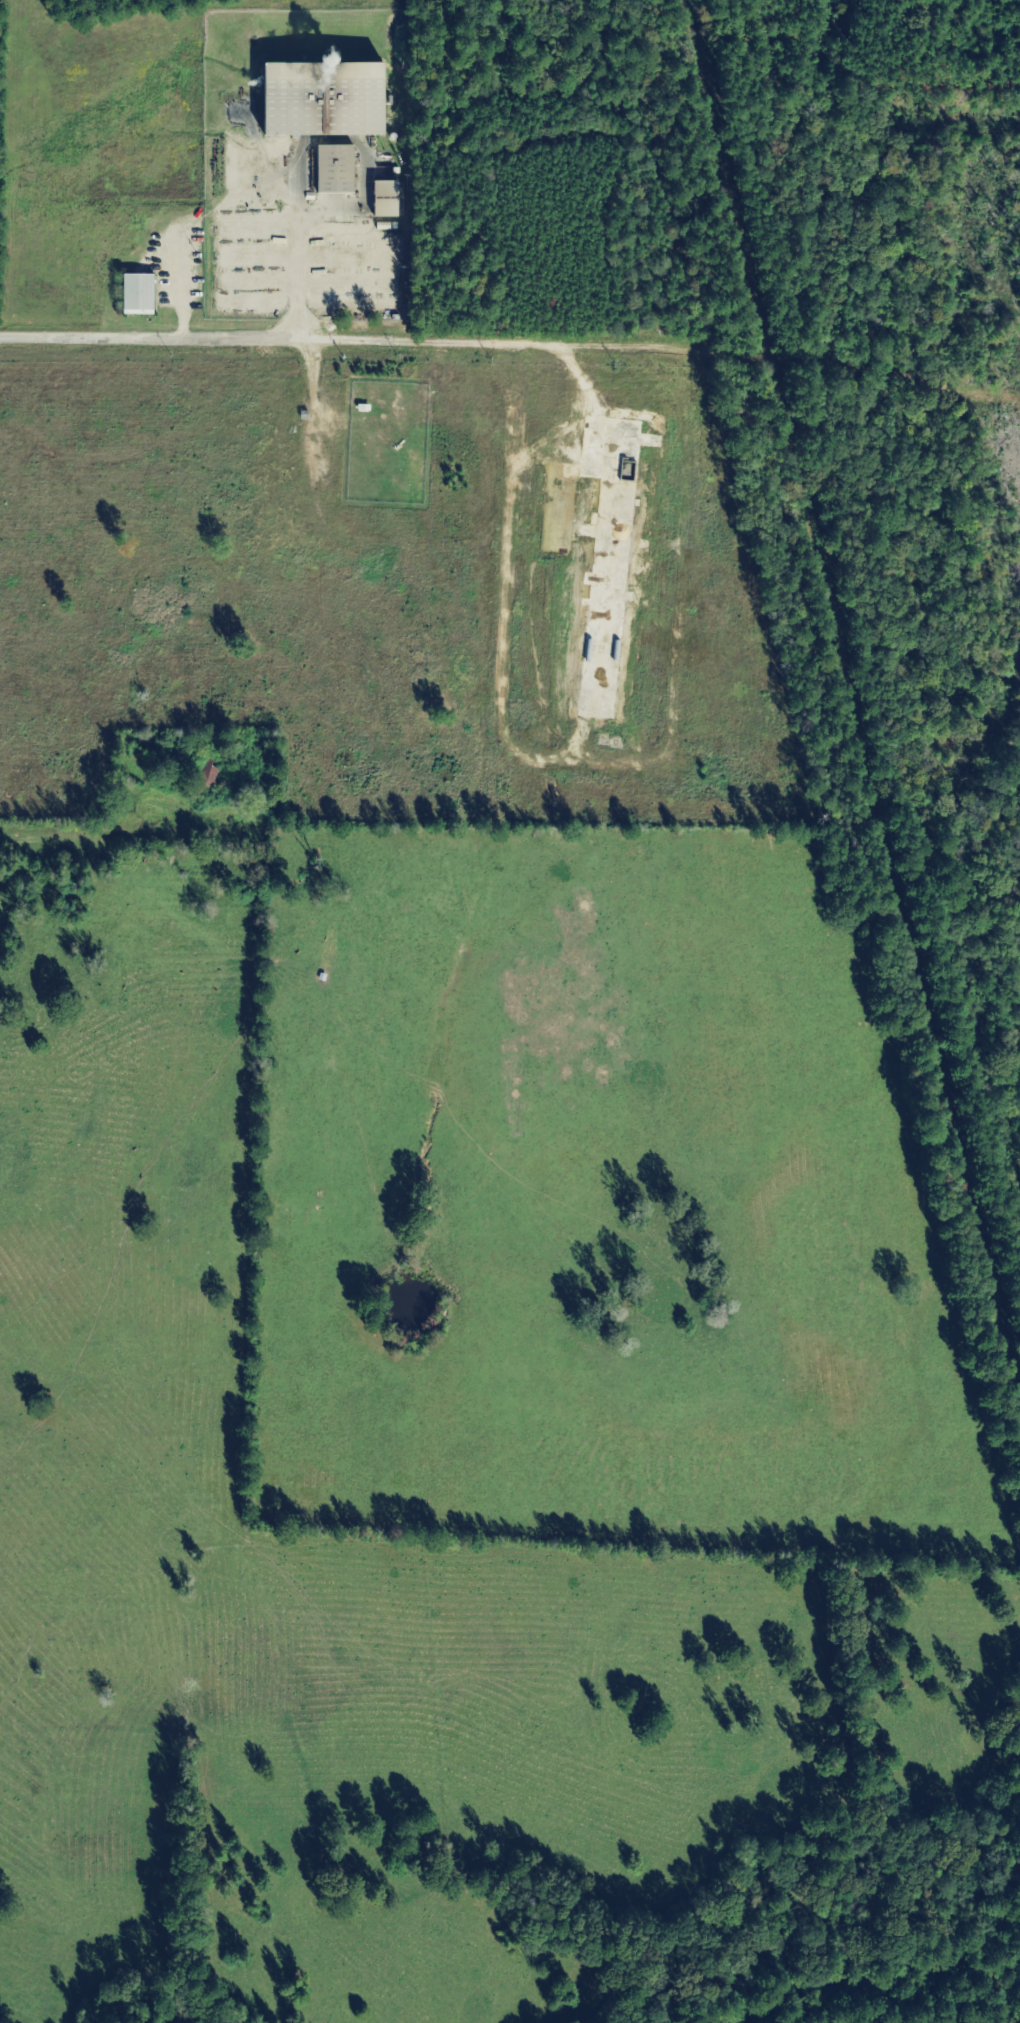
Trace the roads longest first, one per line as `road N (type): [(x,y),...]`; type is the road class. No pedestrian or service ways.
road 1 (residential): [(723,348),(0,346)]

